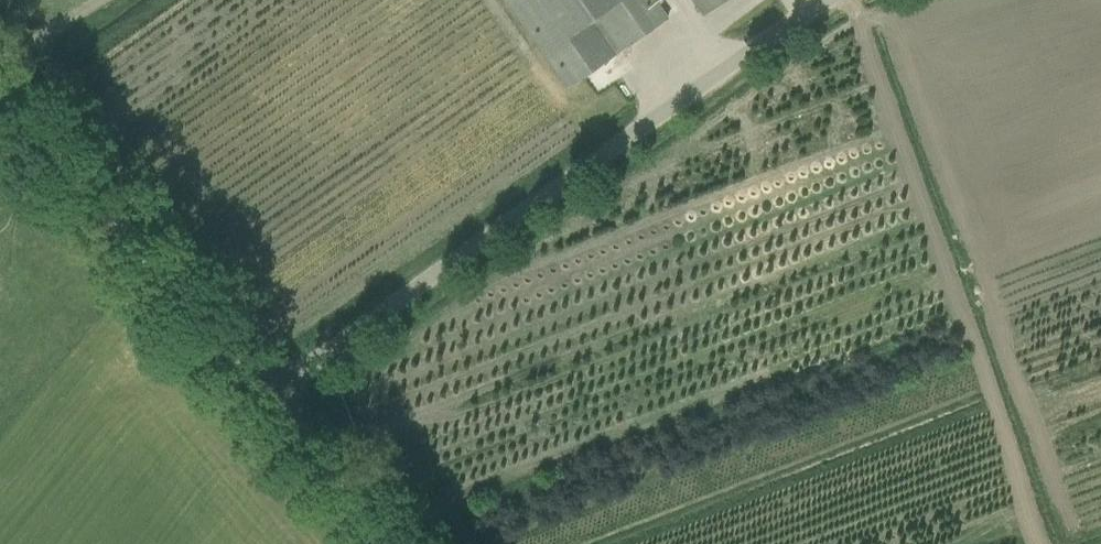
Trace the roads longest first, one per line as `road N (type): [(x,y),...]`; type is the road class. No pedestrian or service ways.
road 1 (unclassified): [(269,395),(828,0)]
road 2 (track): [(1038,543),(849,0)]
road 3 (unclassified): [(0,89),(269,395)]
road 4 (unclassified): [(390,543),(269,395)]

